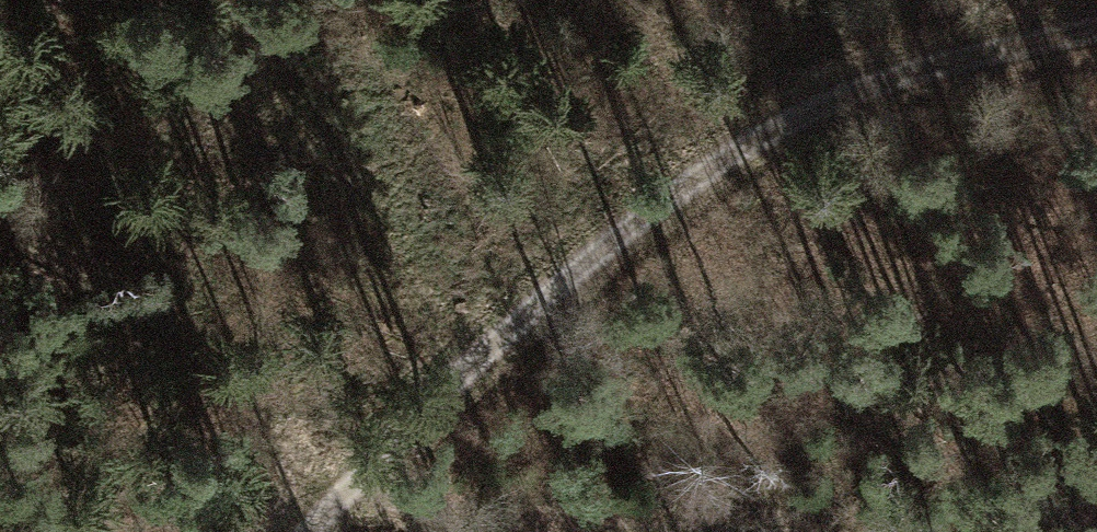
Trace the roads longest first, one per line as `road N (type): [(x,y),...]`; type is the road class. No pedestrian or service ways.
road 1 (track): [(1096,22),(854,87),(646,206),(345,481),(305,531)]
road 2 (track): [(840,531),(345,481)]

